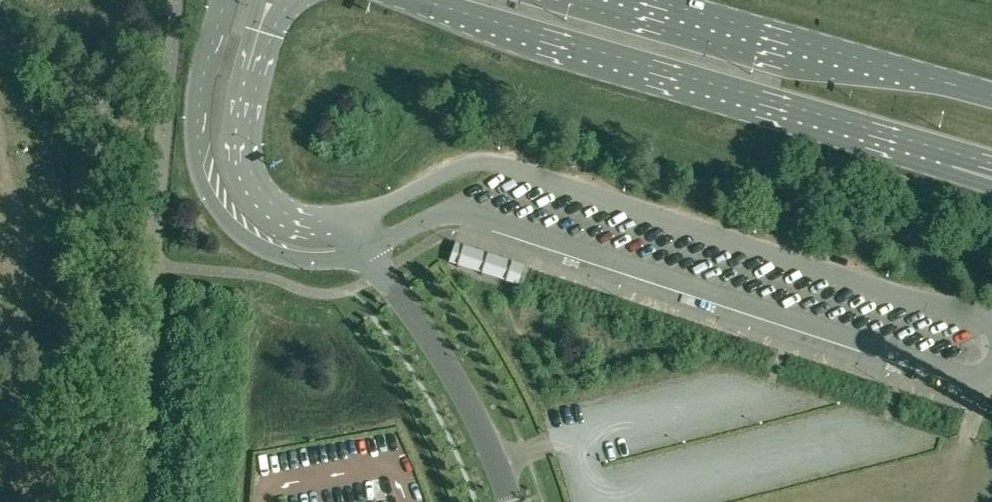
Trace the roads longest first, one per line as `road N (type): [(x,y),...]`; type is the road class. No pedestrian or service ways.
road 1 (unclassified): [(991,321),(487,161),(354,217)]
road 2 (unclassified): [(368,250),(442,213),(467,214),(960,375),(991,367)]
road 3 (primary): [(419,0),(954,153)]
road 4 (unclassified): [(224,0),(195,128),(208,200),(239,233),(289,257),(333,260),(368,250)]
road 5 (primary): [(991,95),(657,0)]
road 6 (unclassified): [(354,217),(313,227),(280,223),(240,180),(238,108),(268,0)]
road 7 (unclassified): [(368,250),(453,370),(512,501)]

